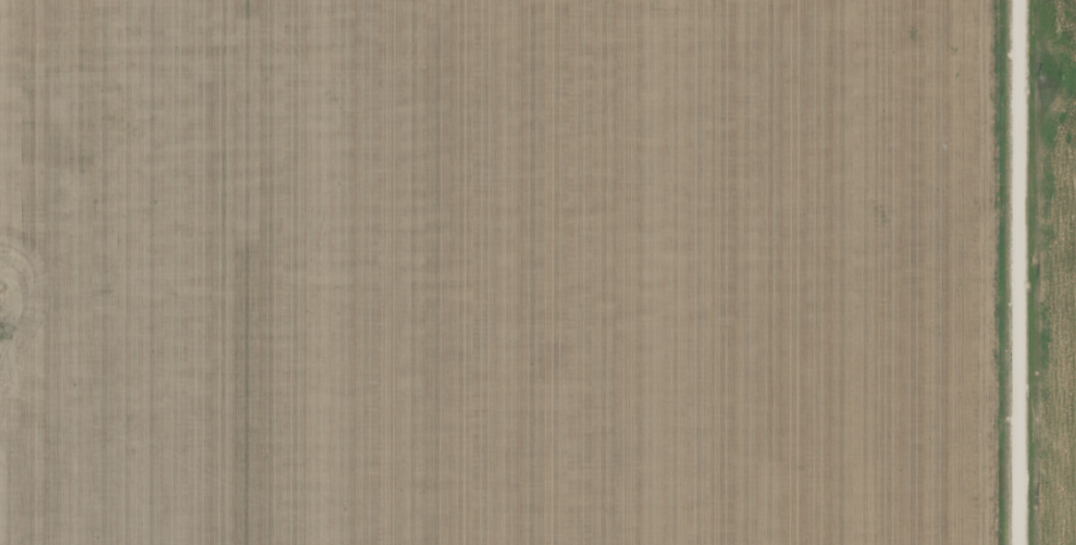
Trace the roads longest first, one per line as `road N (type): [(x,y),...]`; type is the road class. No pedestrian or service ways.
road 1 (residential): [(1017,544),(1018,0)]

